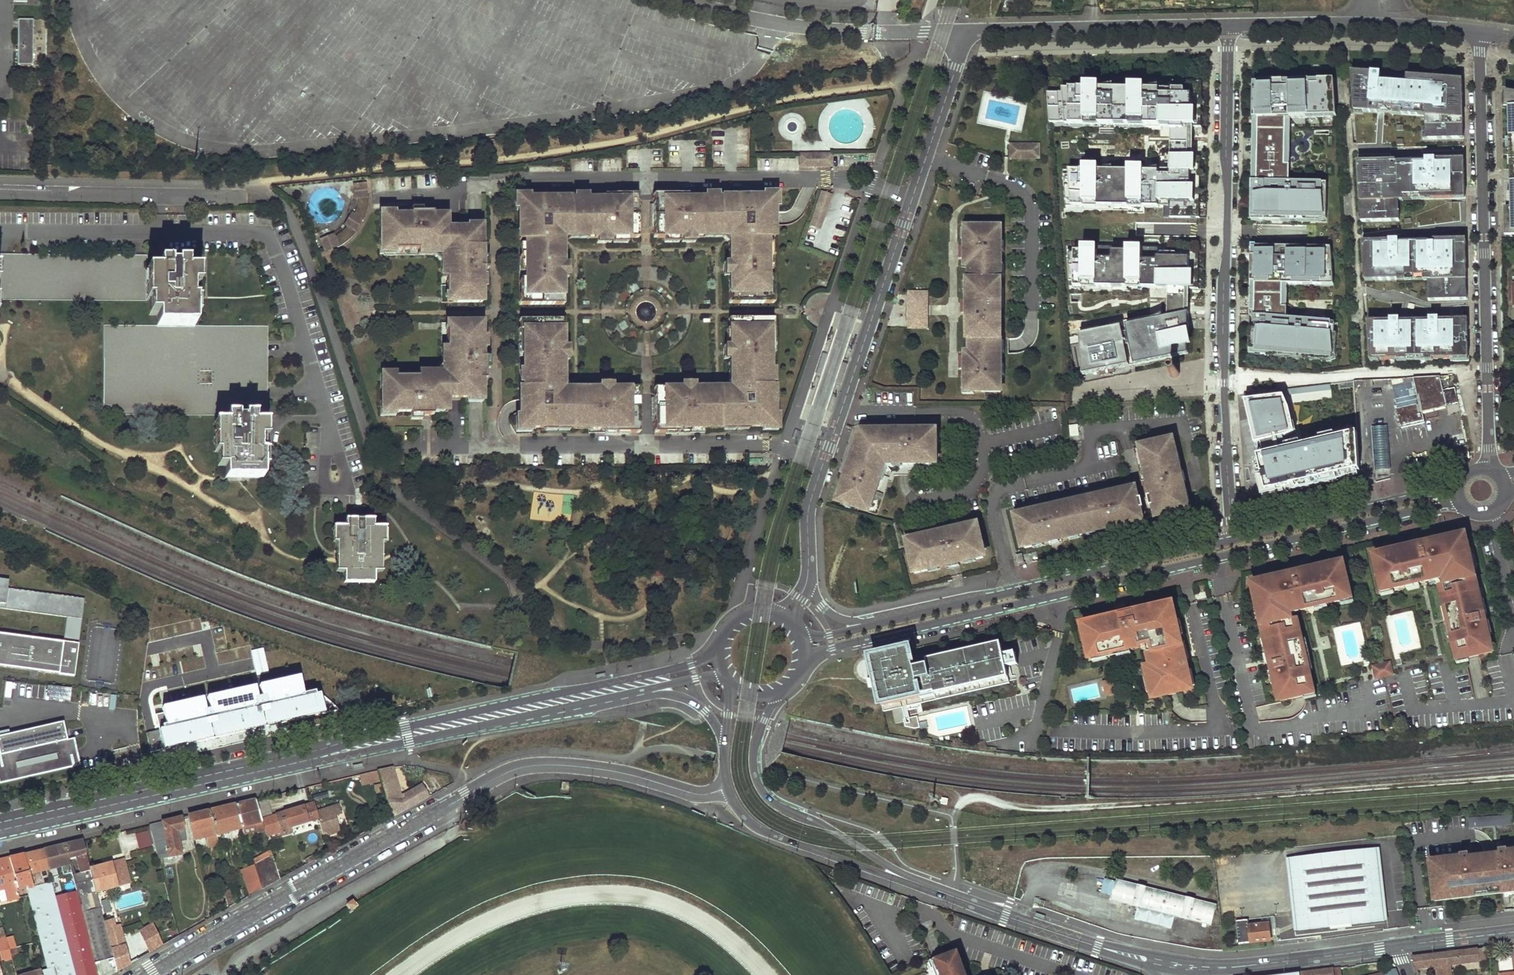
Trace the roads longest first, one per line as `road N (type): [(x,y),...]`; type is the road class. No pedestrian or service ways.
road 1 (primary): [(719,643),(692,664),(0,822)]
road 2 (primary): [(802,660),(1463,505)]
road 3 (primary): [(0,833),(648,689)]
road 4 (residential): [(727,788),(692,794),(559,765),(509,772),(149,974)]
road 5 (residential): [(806,579),(809,503),(963,33)]
road 6 (residential): [(1232,539),(1223,323),(1227,25)]
road 7 (residential): [(1480,33),(1488,468)]
road 8 (primary): [(1232,539),(874,623)]
road 9 (residential): [(678,0),(800,28),(963,33)]
road 10 (residential): [(917,884),(778,805),(762,788),(756,752),(777,692)]
road 11 (residential): [(1176,966),(1097,947),(917,884)]
road 12 (residential): [(1227,25),(963,33)]
road 13 (residential): [(1480,33),(1227,25)]
road 14 (residential): [(0,190),(245,197)]
road 15 (primary): [(1460,483),(1232,539)]
road 16 (residential): [(1398,947),(1253,966),(1176,966)]
road 17 (residential): [(727,788),(756,829),(917,884)]

